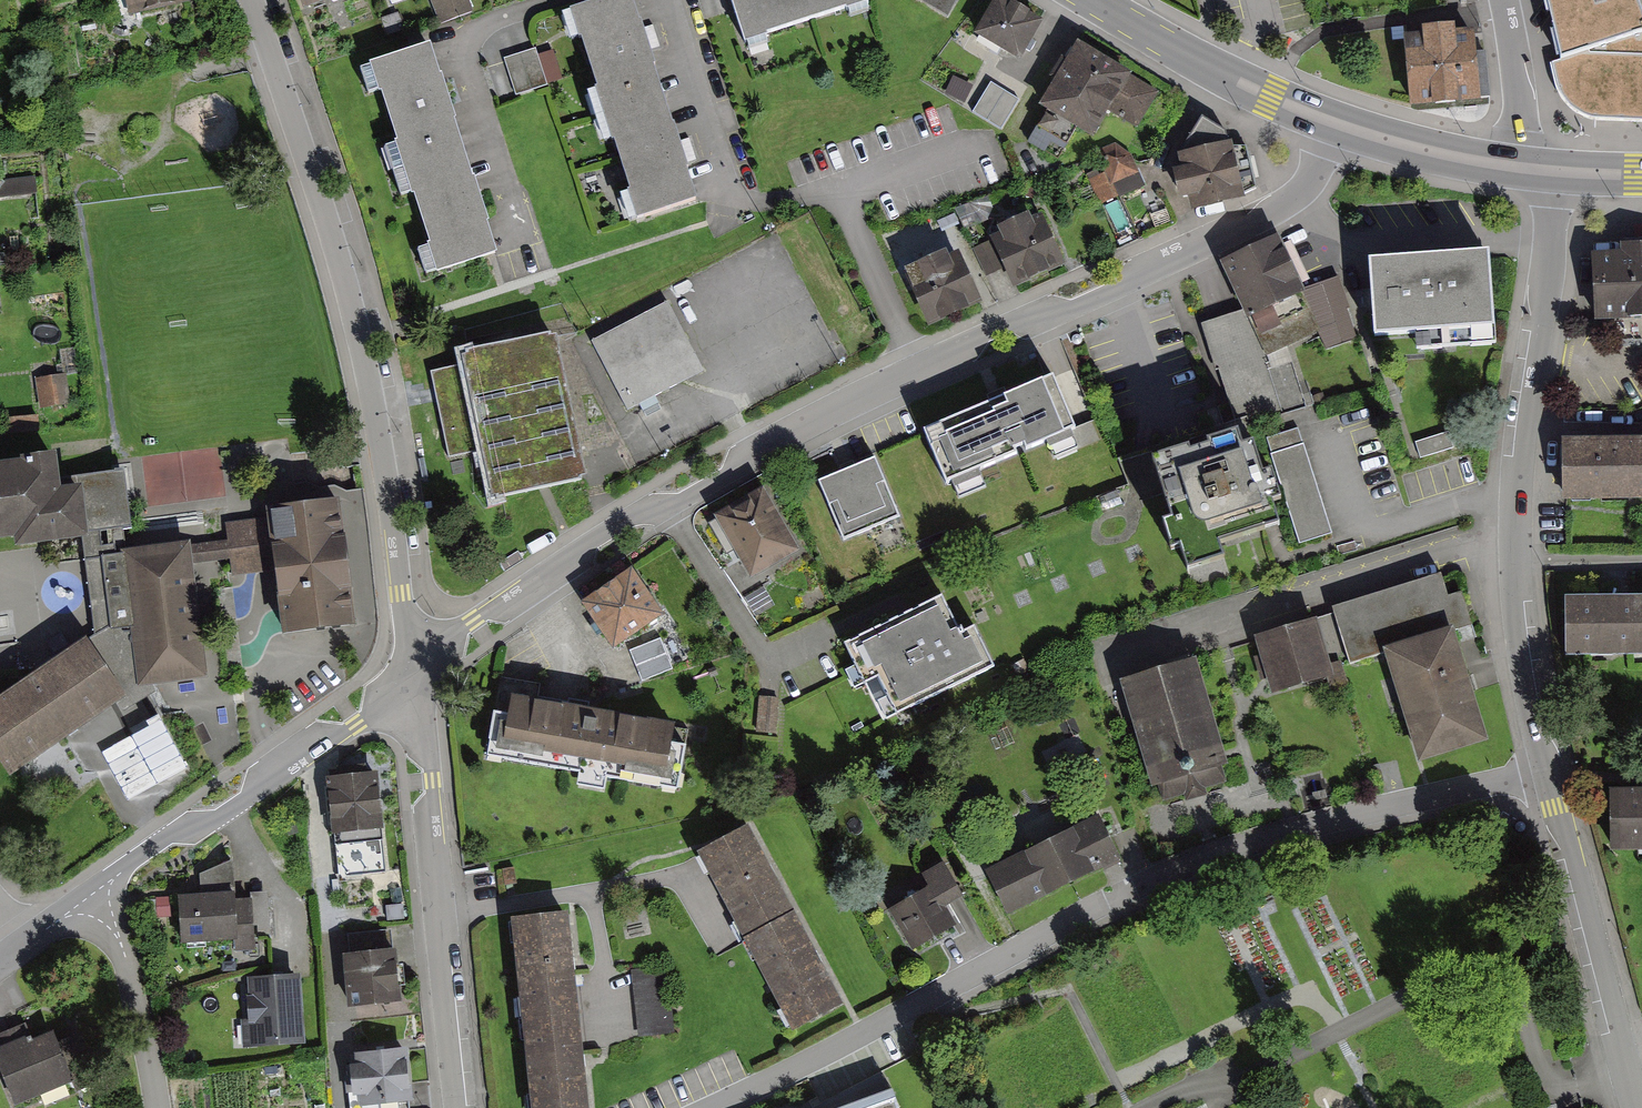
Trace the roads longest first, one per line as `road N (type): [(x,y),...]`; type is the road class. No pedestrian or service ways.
road 1 (residential): [(1334,123),(1314,172),(1272,213),(1092,301),(919,371),(775,441),(703,490),(615,526),(474,621),(414,673)]
road 2 (residential): [(710,1107),(1175,871),(1328,821),(1550,772)]
road 3 (residential): [(253,0),(361,336),(414,673)]
road 4 (residential): [(1556,172),(1515,537),(1517,615),(1550,772)]
road 5 (residential): [(414,673),(433,780),(458,1107)]
road 6 (residential): [(414,673),(357,724),(286,761),(231,810),(159,843),(116,877),(97,905)]
road 7 (residential): [(1550,772),(1637,1107)]
road 8 (tertiary): [(1094,0),(1226,75),(1334,123)]
road 9 (residential): [(158,1107),(122,946),(97,905)]
road 10 (tertiary): [(1334,123),(1513,167)]
road 11 (residential): [(1505,0),(1520,128),(1513,167)]

